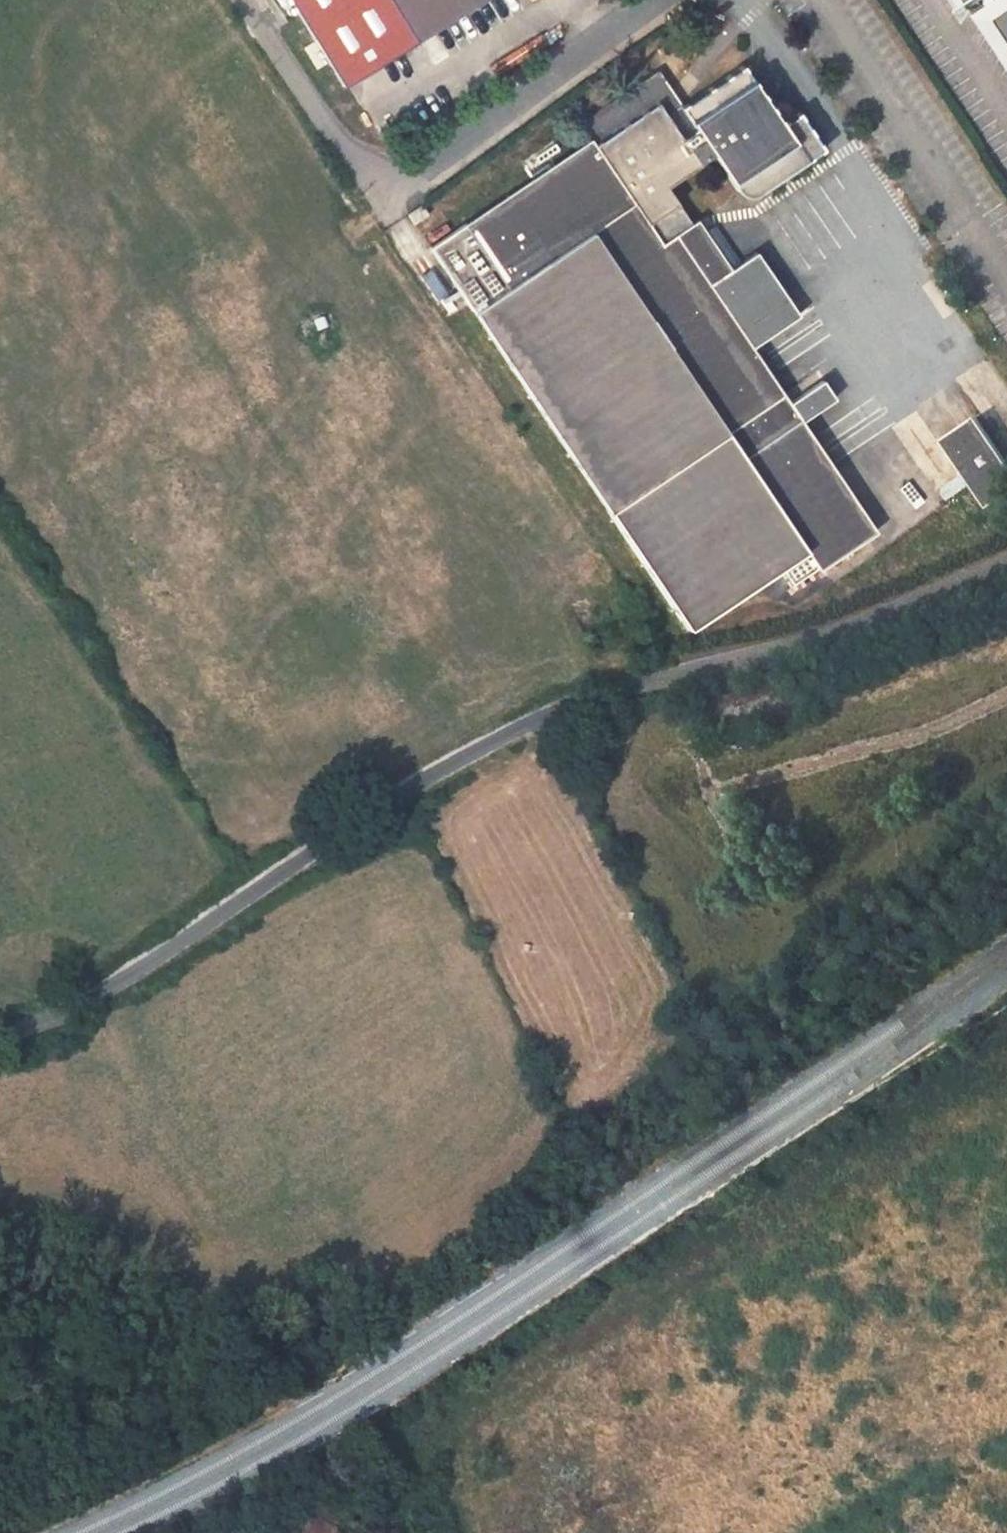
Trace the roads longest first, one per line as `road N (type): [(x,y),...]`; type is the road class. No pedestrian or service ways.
road 1 (unclassified): [(0,1040),(203,926),(392,794),(534,725),(1006,557)]
road 2 (unclassified): [(243,0),(366,187),(395,199),(657,0)]

